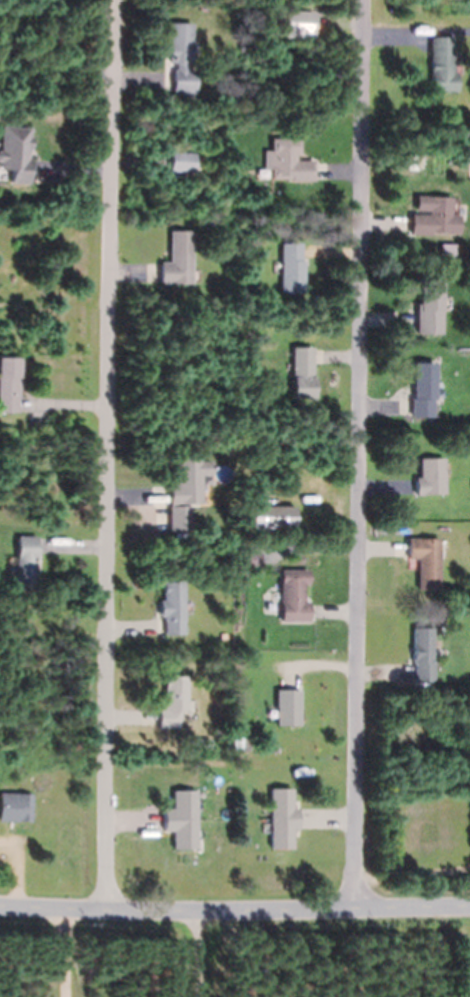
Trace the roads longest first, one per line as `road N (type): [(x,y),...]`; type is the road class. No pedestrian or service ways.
road 1 (residential): [(114,913),(120,0)]
road 2 (residential): [(359,910),(367,0)]
road 3 (tertiary): [(0,909),(469,909)]

